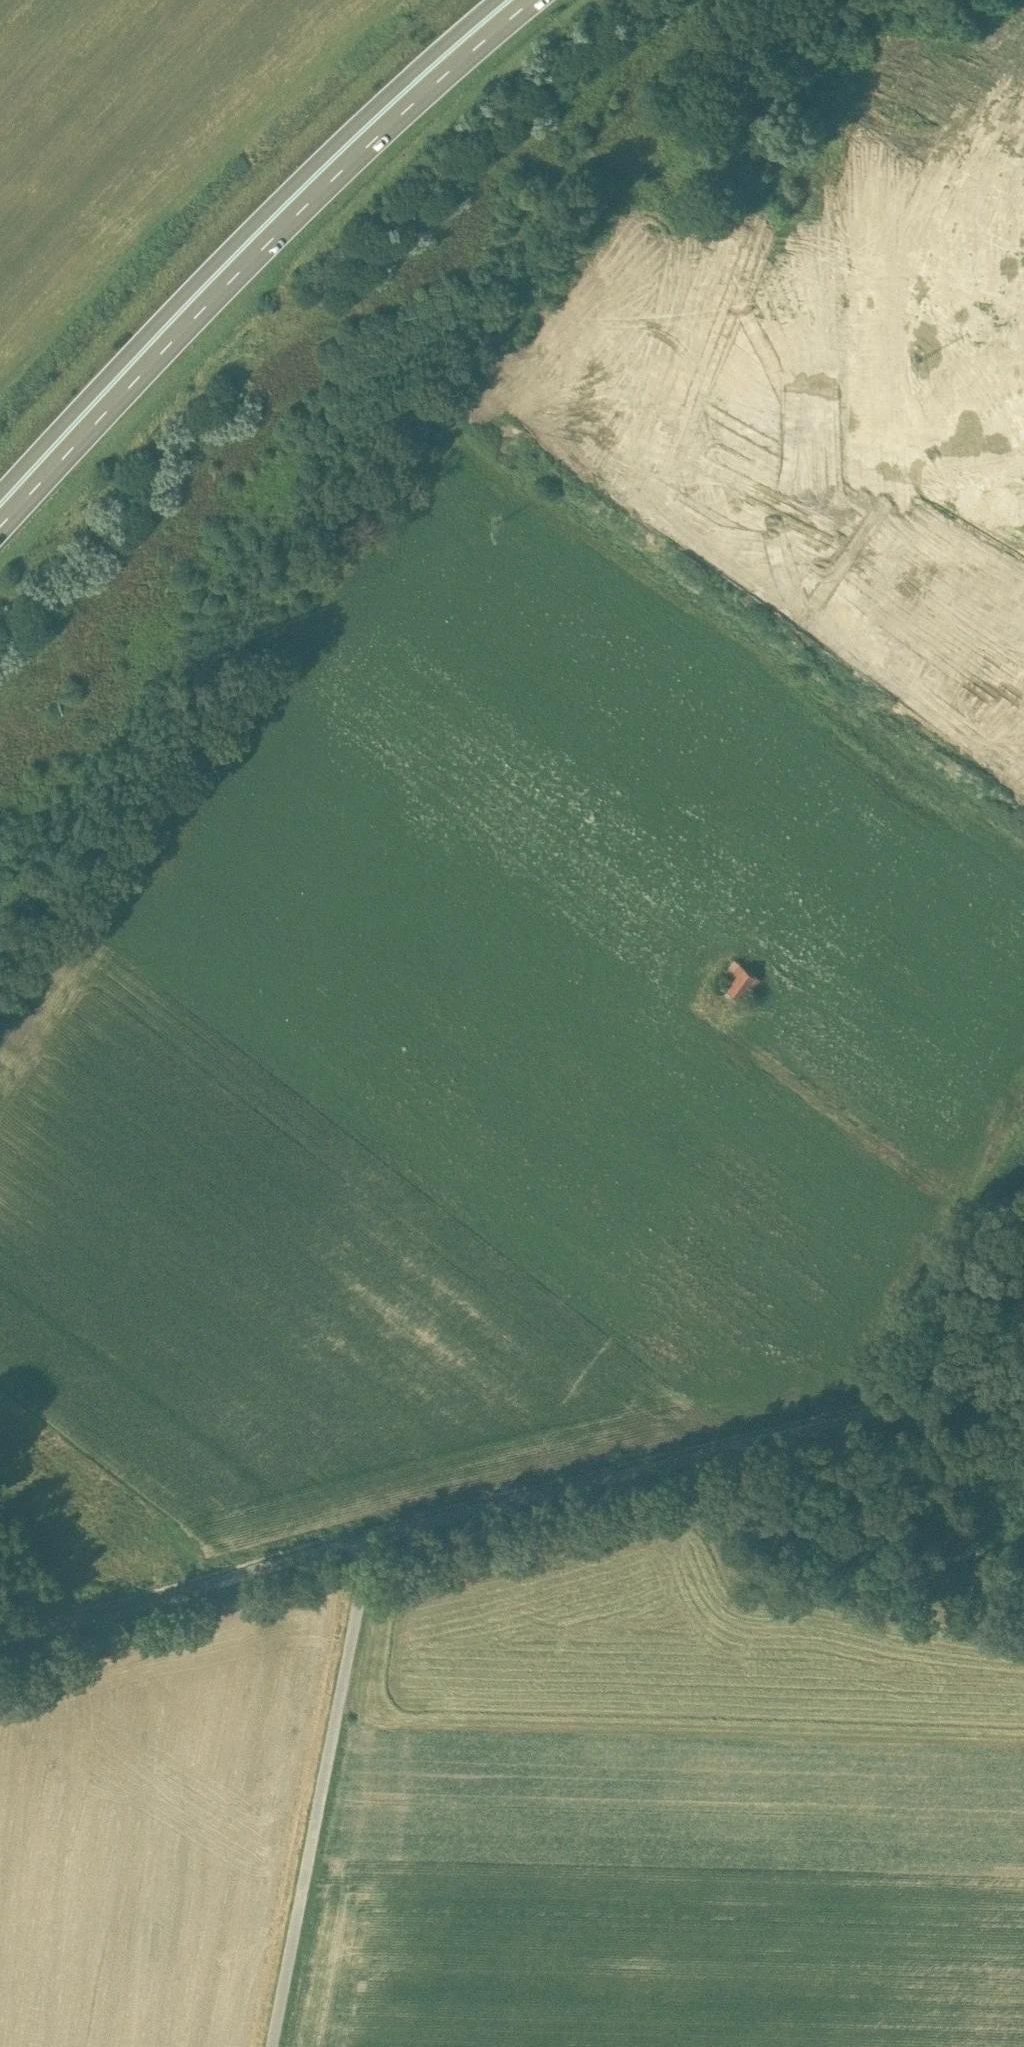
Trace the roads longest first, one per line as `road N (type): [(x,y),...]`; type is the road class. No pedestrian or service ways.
road 1 (track): [(1023,1374),(370,1536),(0,1642)]
road 2 (trunk): [(0,539),(366,152),(543,0)]
road 3 (trunk): [(508,0),(352,134),(0,498)]
road 4 (track): [(885,1408),(884,1365),(952,1235),(945,1212),(918,1174),(707,1018)]
road 5 (track): [(271,2046),(370,1536)]

